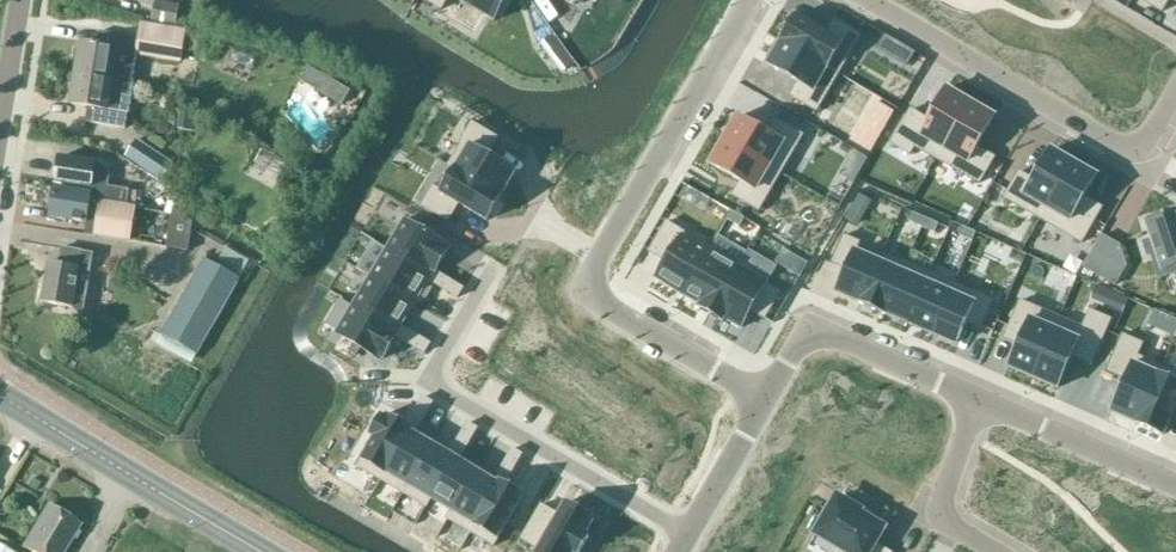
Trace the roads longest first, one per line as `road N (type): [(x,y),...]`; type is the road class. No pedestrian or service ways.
road 1 (residential): [(686,534),(425,383),(505,250),(581,295)]
road 2 (residential): [(1175,95),(1139,157),(869,0)]
road 3 (residential): [(581,295),(748,0)]
road 4 (unclassified): [(265,551),(0,398)]
road 5 (residential): [(980,400),(807,326),(767,398)]
road 6 (residential): [(1175,485),(980,400)]
road 7 (residential): [(767,398),(581,295)]
road 8 (residential): [(980,400),(938,517),(999,551)]
road 9 (residential): [(767,398),(686,534)]
road 10 (unclassified): [(0,154),(25,0)]

